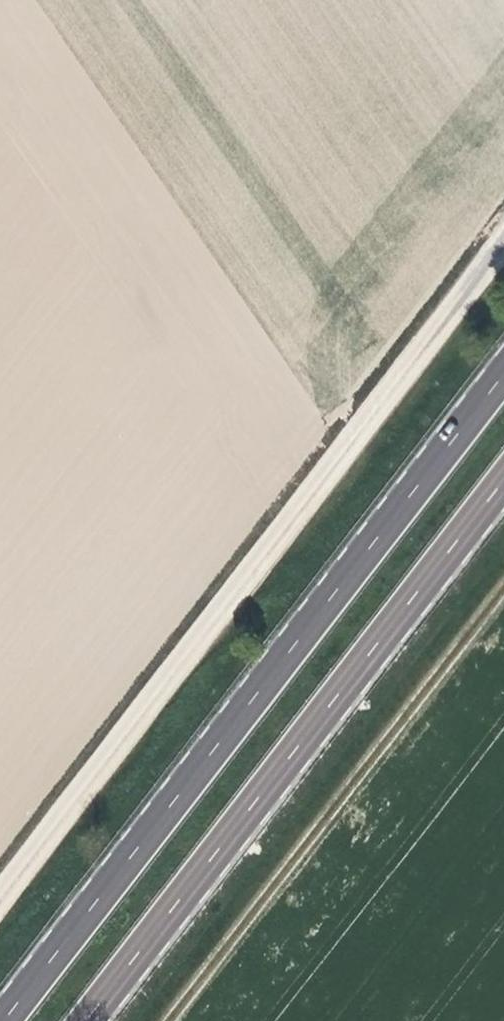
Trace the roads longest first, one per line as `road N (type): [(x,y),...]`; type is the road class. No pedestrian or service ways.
road 1 (unclassified): [(0,893),(503,244)]
road 2 (trunk): [(503,375),(5,1020)]
road 3 (trunk): [(83,1020),(503,476)]
road 4 (track): [(503,579),(163,1020)]

